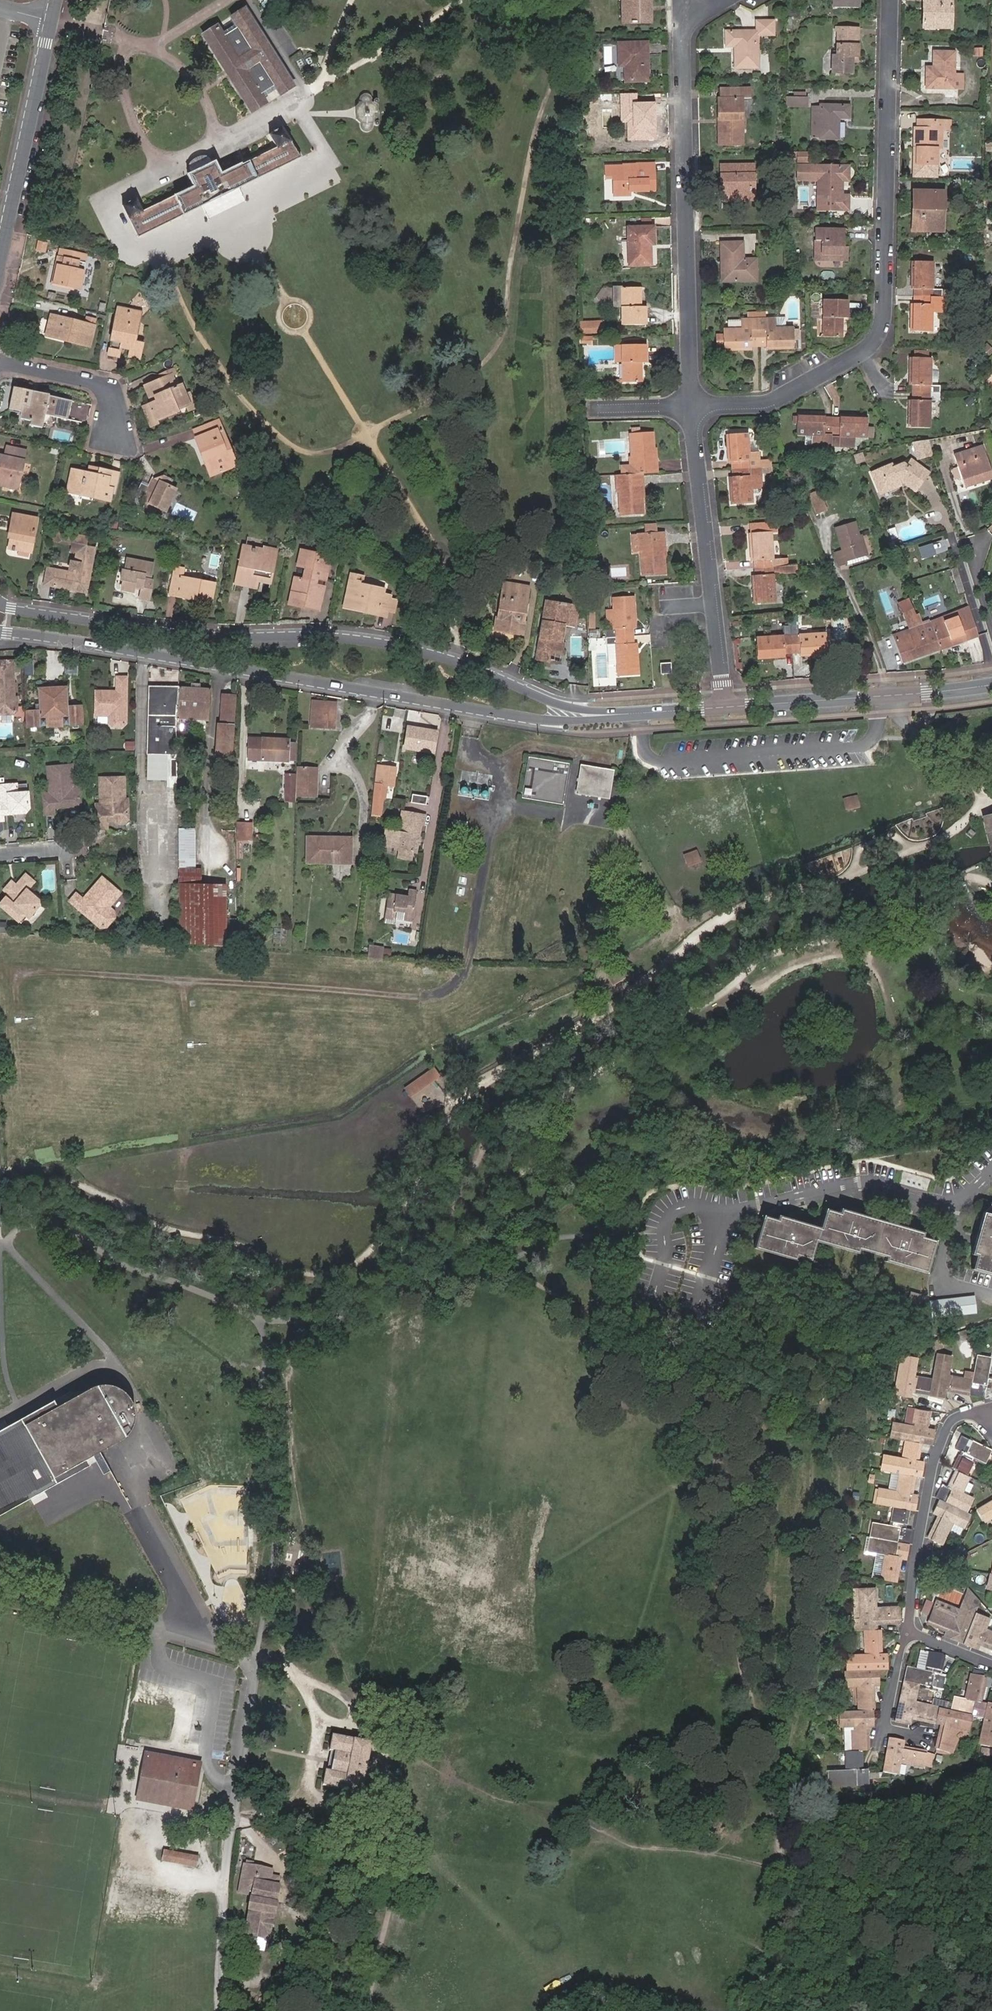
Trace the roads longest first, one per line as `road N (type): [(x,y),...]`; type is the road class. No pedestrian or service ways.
road 1 (tertiary): [(641,714),(571,706),(421,645),(325,634),(227,638),(0,603)]
road 2 (tertiary): [(0,632),(538,721),(641,714)]
road 3 (residential): [(890,0),(879,334),(853,358),(768,402),(692,407)]
road 4 (track): [(421,996),(35,971),(16,976),(18,1007)]
road 5 (residential): [(238,1787),(257,1652),(0,1581)]
road 6 (residential): [(692,407),(682,21)]
road 7 (residential): [(726,707),(692,407)]
road 8 (tertiary): [(991,685),(726,707)]
road 9 (residential): [(989,1409),(956,1418),(937,1455),(908,1632)]
road 10 (residential): [(0,266),(52,21)]
road 11 (track): [(220,2010),(233,1821)]
road 12 (residential): [(0,361),(107,387),(116,433)]
road 13 (residential): [(908,1632),(883,1729),(921,1737)]

